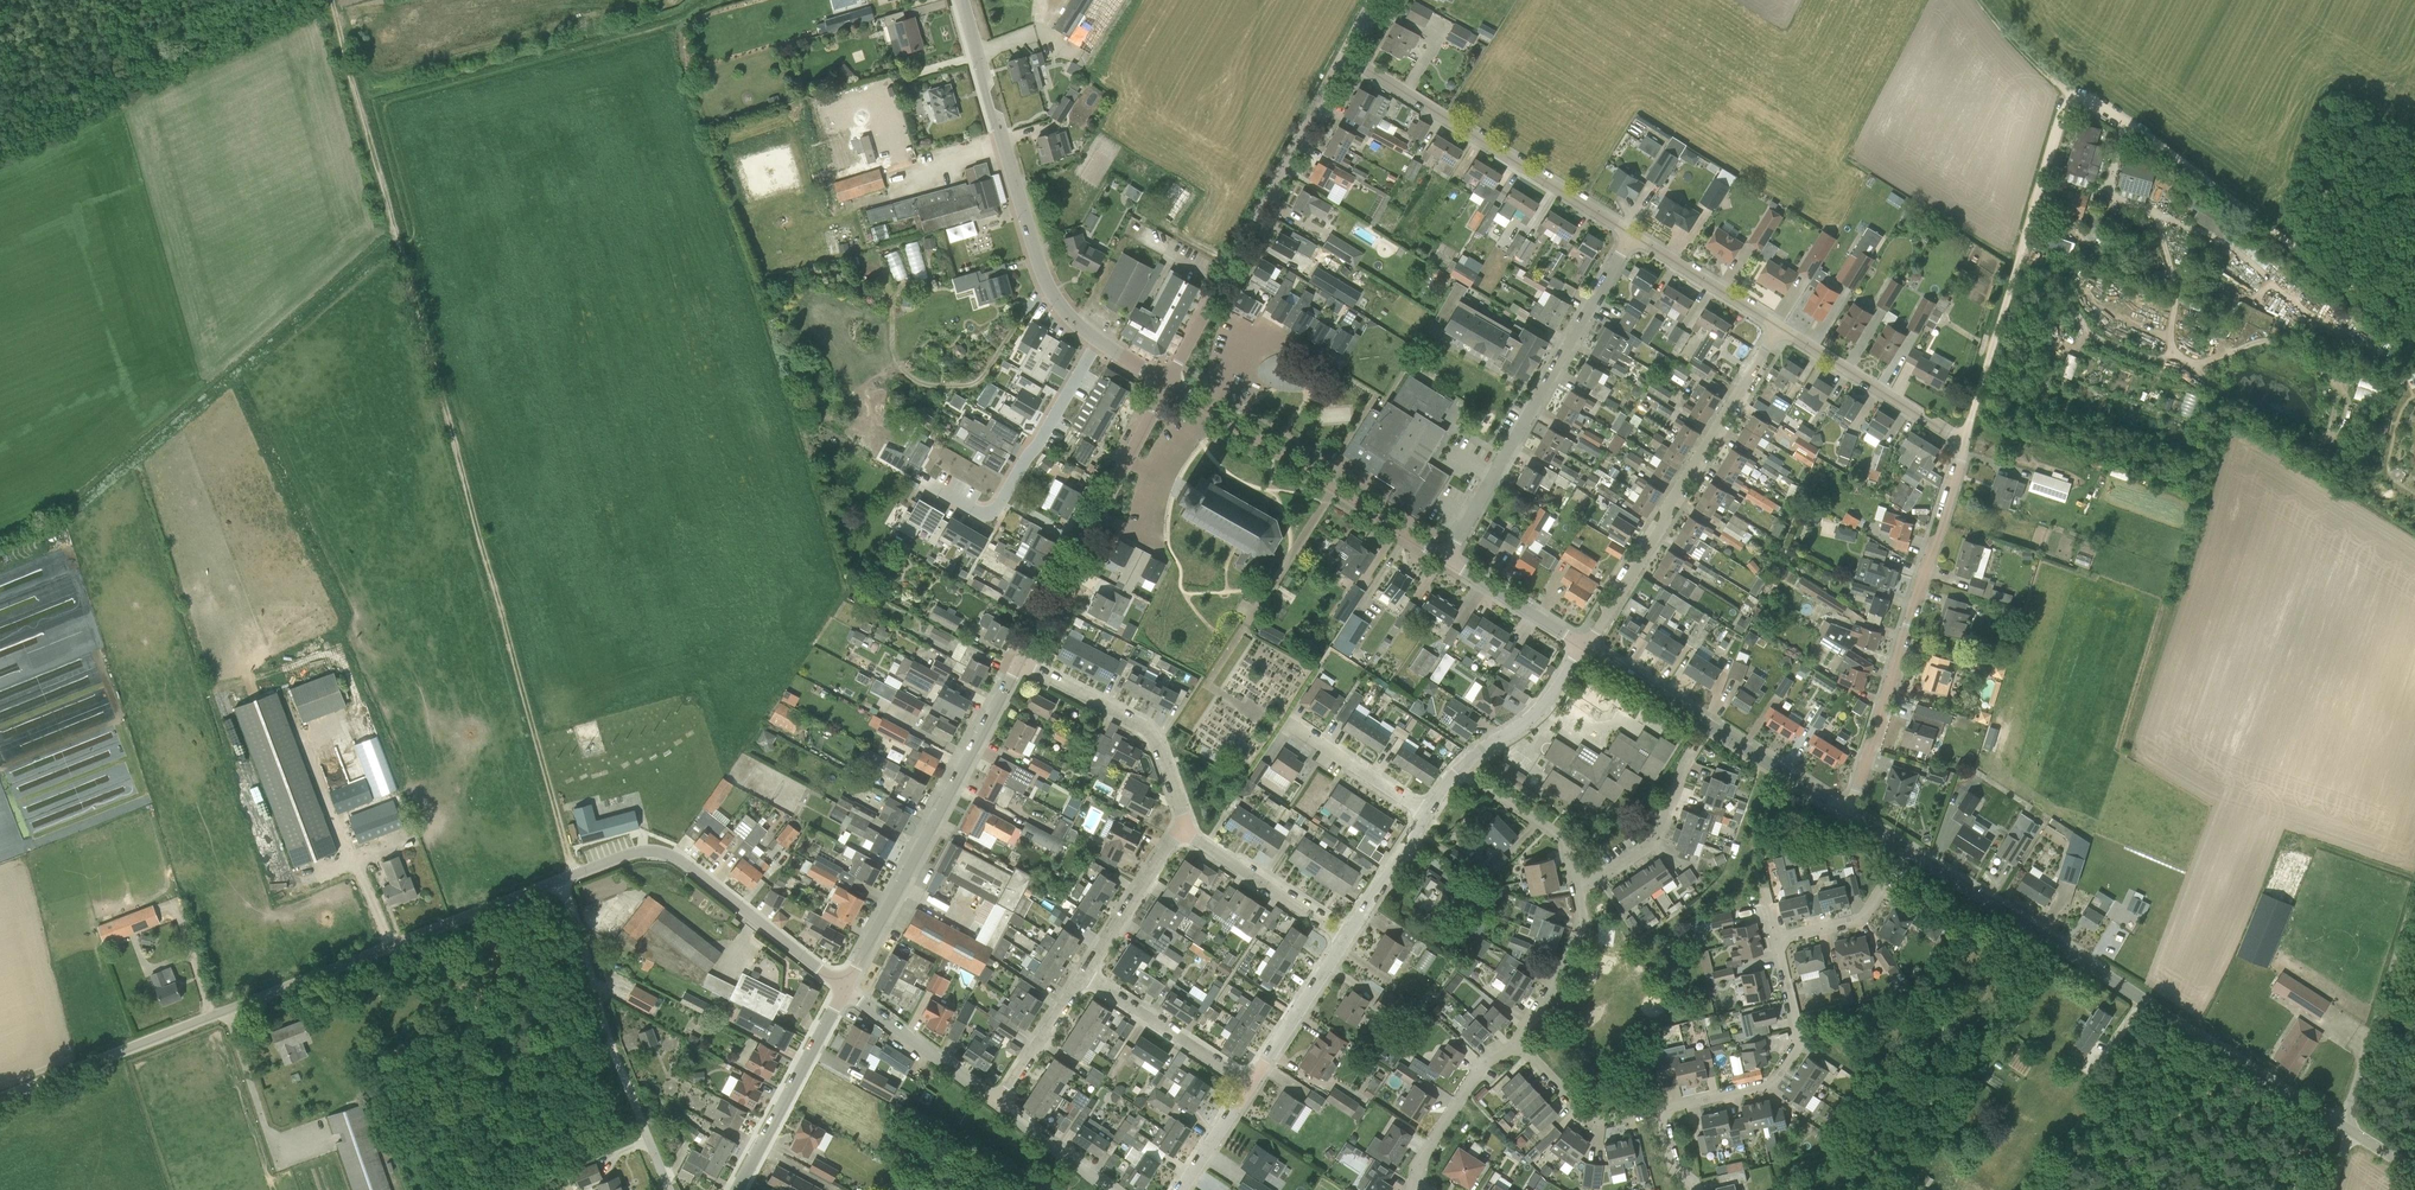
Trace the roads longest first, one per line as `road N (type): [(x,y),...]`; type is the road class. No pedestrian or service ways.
road 1 (unclassified): [(0,1098),(655,852),(679,860),(838,983)]
road 2 (track): [(648,1139),(568,880),(402,250)]
road 3 (residential): [(1846,811),(1963,441),(1776,323)]
road 4 (tertiary): [(2350,1127),(1897,843)]
road 5 (track): [(402,250),(419,240),(384,106),(617,46),(738,0)]
road 6 (track): [(2414,332),(2096,103),(2073,104)]
road 7 (residential): [(1165,383),(1343,49)]
road 8 (residential): [(1579,644),(1776,323)]
road 9 (residential): [(1441,558),(1629,232)]
road 10 (tertiary): [(1099,341),(1070,318),(1037,265),(959,0)]
road 11 (tertiary): [(838,983),(1021,661)]
road 12 (track): [(2073,104),(2062,115),(1963,441)]
road 13 (residential): [(1629,232),(1343,49)]
road 14 (tertiary): [(1441,558),(1165,383)]
road 15 (tertiary): [(1846,811),(1579,644)]
road 16 (residential): [(1660,1112),(1771,1085),(1799,1040),(1776,933)]
road 17 (track): [(402,250),(330,0)]
road 18 (residential): [(1185,831),(1145,724),(1021,661)]
road 19 (tertiary): [(732,1189),(838,983)]
road 20 (unclassified): [(2350,1127),(2414,912)]
road 21 (residential): [(1250,1080),(1079,973)]
road 22 (residential): [(994,1105),(838,983)]
road 23 (residential): [(1348,934),(1185,831)]
road 24 (residential): [(1003,498),(1099,341)]
road 25 (residential): [(1421,1187),(1421,1162),(1484,1064),(1519,1045)]
road 26 (residential): [(1578,893),(1562,840),(1459,769)]
road 27 (tertiary): [(1082,541),(1165,383)]
road 28 (residential): [(1079,973),(1185,831)]
road 29 (residential): [(1459,769),(1552,694),(1579,644)]
road 30 (residential): [(1250,1080),(1348,934)]
road 31 (residential): [(1578,893),(1652,845),(1684,764)]
road 32 (residential): [(1776,323),(1629,232)]
road 33 (residential): [(1519,1045),(1582,1111),(1660,1112)]
road 34 (residential): [(1519,1045),(1582,922),(1578,893)]
road 35 (residential): [(1428,812),(1288,724)]
road 36 (residential): [(1776,933),(1849,917),(1867,901),(1897,843)]
road 37 (tertiary): [(1579,644),(1441,558)]
road 38 (residential): [(994,1105),(1079,973)]
road 39 (residential): [(1348,934),(1428,812)]
road 40 (residential): [(1108,1189),(994,1105)]
road 41 (track): [(2073,104),(1978,0)]
road 42 (tertiary): [(1021,661),(1082,541)]
road 43 (residential): [(1178,1189),(1250,1080)]

